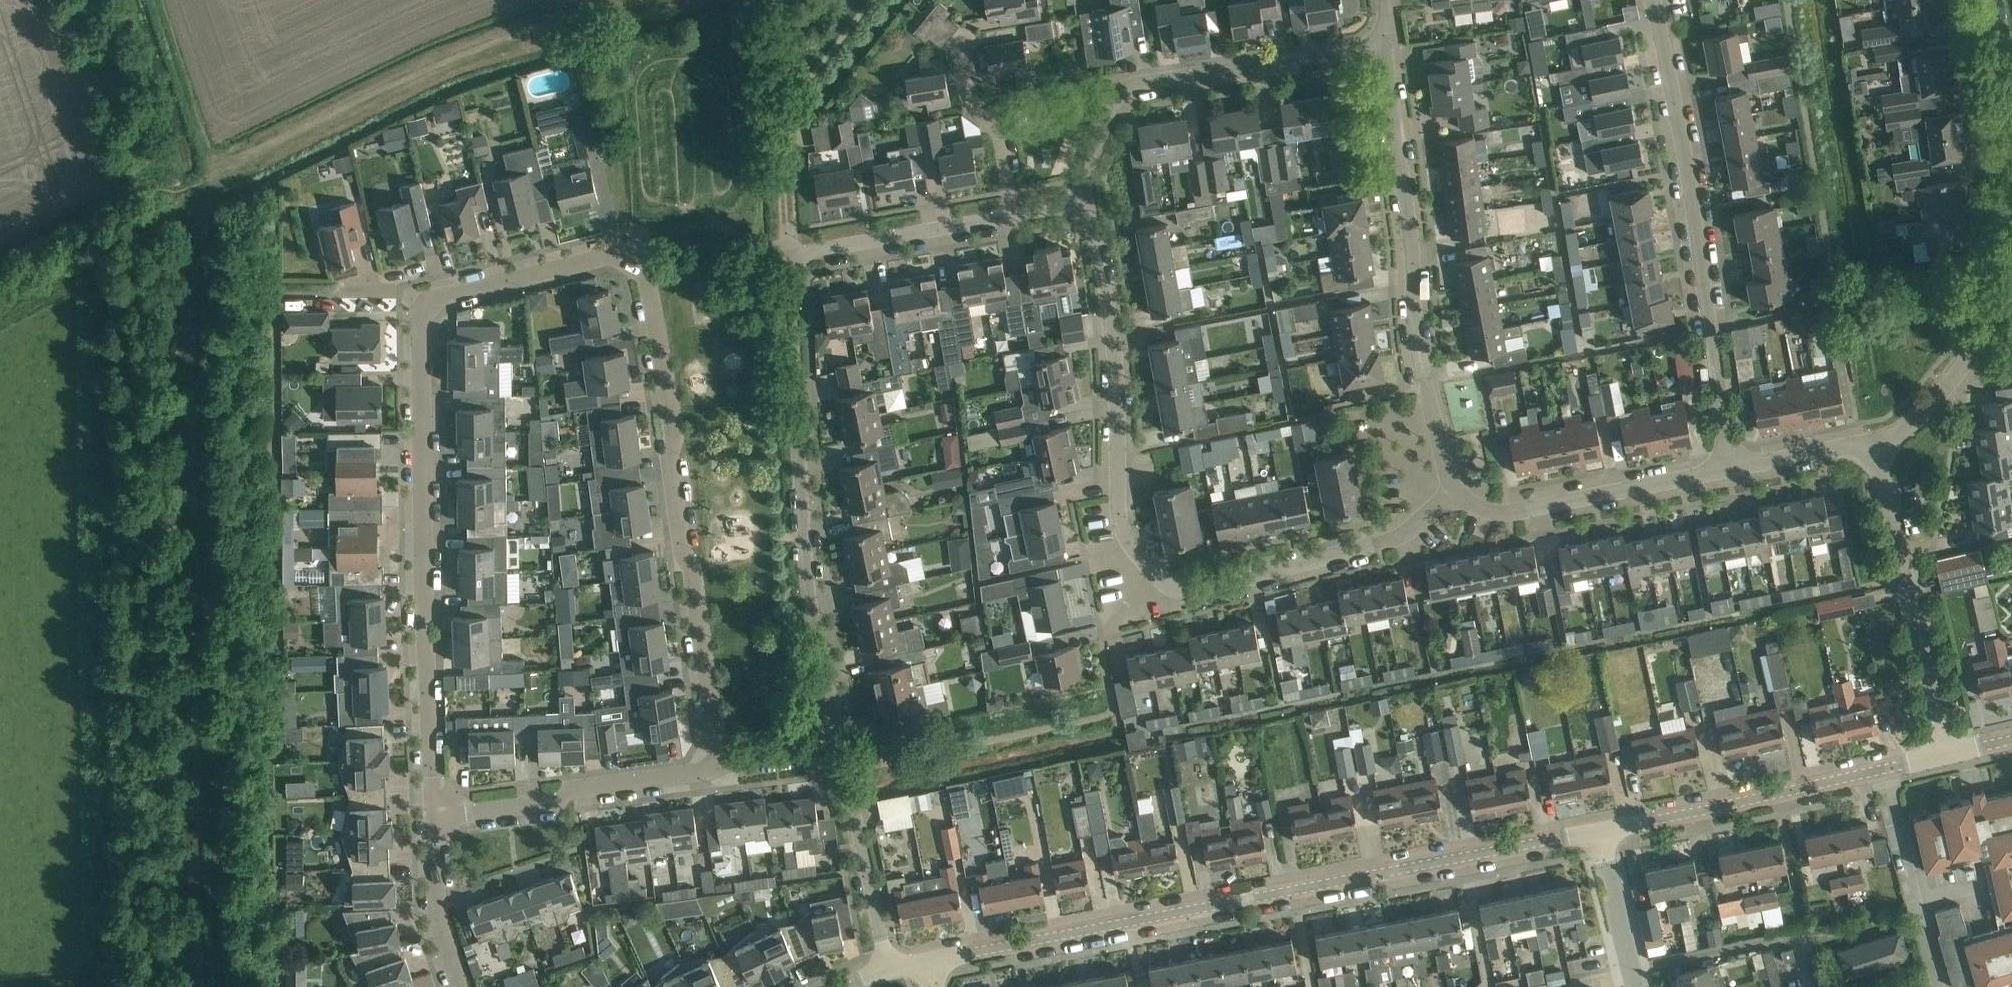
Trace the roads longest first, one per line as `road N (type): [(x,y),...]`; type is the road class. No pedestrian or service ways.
road 1 (track): [(201,178),(216,986)]
road 2 (residential): [(841,746),(805,571),(786,256),(1015,214)]
road 3 (residential): [(434,816),(423,320),(442,296),(609,255),(632,259)]
road 4 (residential): [(1451,493),(1402,538),(1199,590),(1165,584),(1125,536),(1114,337),(1089,223),(1076,208)]
road 5 (unclassified): [(928,959),(1602,829)]
road 6 (residential): [(719,764),(648,279),(632,259)]
road 7 (residential): [(1727,467),(1686,158),(1654,0)]
road 8 (track): [(637,0),(502,45),(201,178)]
road 9 (residential): [(1451,493),(1415,345),(1381,40)]
road 10 (residential): [(1076,208),(1118,95),(1367,49),(1381,40)]
road 11 (unclassified): [(1602,829),(1943,754)]
road 12 (residential): [(1943,754),(1872,443)]
road 13 (residential): [(434,816),(552,802),(576,788),(719,764)]
road 14 (residential): [(1727,467),(1513,513),(1451,493)]
road 15 (track): [(786,256),(770,0)]
road 16 (residential): [(1872,443),(1914,421),(1989,327),(2011,254)]
road 17 (residential): [(888,967),(841,746)]
road 18 (residential): [(1015,214),(999,132),(965,106),(957,56),(965,33)]
road 19 (residential): [(462,986),(441,917),(434,816)]
road 20 (residential): [(1640,986),(1602,829)]
road 21 (residential): [(2011,152),(1988,0)]
road 22 (residential): [(1872,443),(1727,467)]
road 23 (residential): [(719,764),(841,746)]

